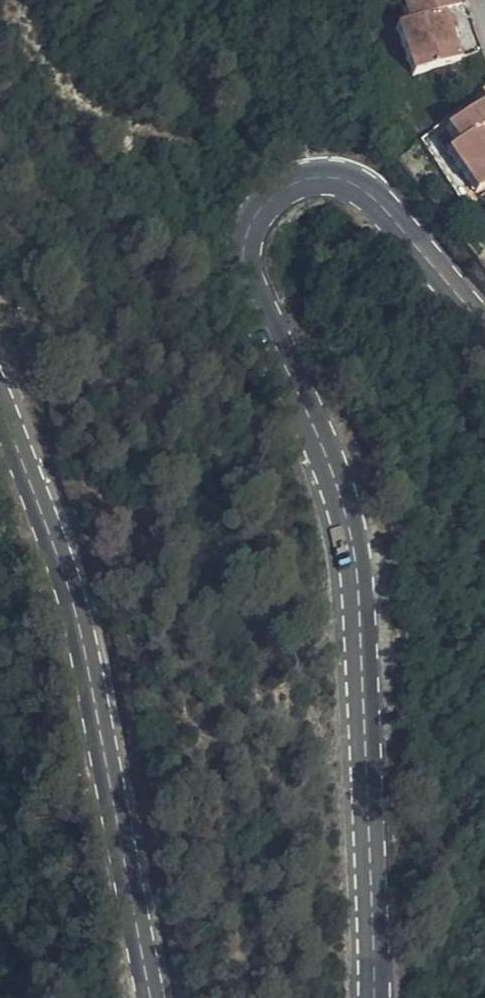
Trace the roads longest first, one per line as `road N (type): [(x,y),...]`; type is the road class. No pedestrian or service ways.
road 1 (secondary): [(484,316),(400,224),(335,182),(312,181),(270,196),(250,225),(249,269),(326,444),(353,541),(374,997)]
road 2 (secondary): [(149,997),(82,650),(52,540),(0,404)]

